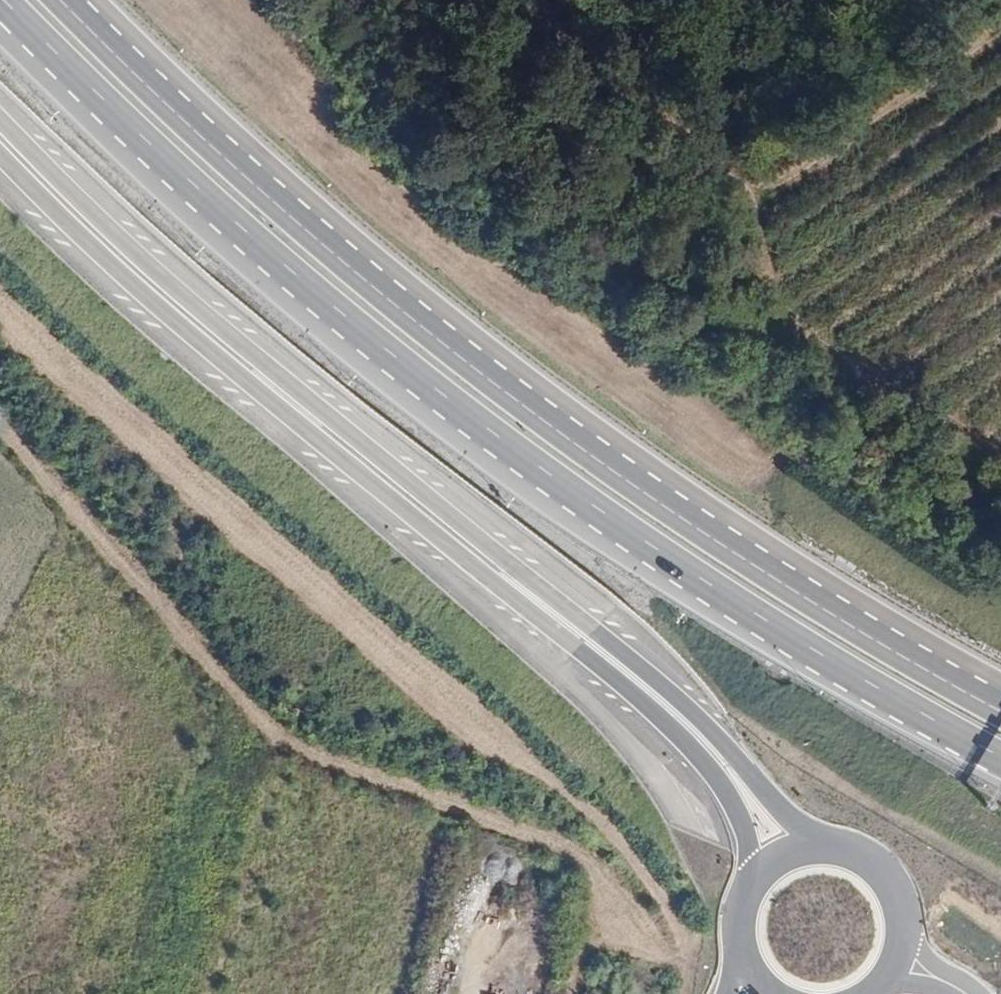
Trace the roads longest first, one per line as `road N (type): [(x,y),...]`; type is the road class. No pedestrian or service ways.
road 1 (track): [(0,307),(180,475),(619,844),(680,932),(685,961),(638,940),(586,860),(556,838),(322,757),(274,730),(0,419)]
road 2 (motorway): [(3,0),(132,129),(368,337),(653,555),(1000,763)]
road 3 (motorway): [(1000,707),(689,521),(401,303),(165,95),(72,0)]
road 4 (motorway): [(826,848),(649,675),(170,275),(0,107)]
road 5 (motorway): [(0,150),(122,273),(661,719),(710,768),(745,828),(760,879)]
road 6 (track): [(735,202),(1000,18)]
road 7 (motorway): [(868,993),(895,965),(902,908),(881,871),(826,848)]

